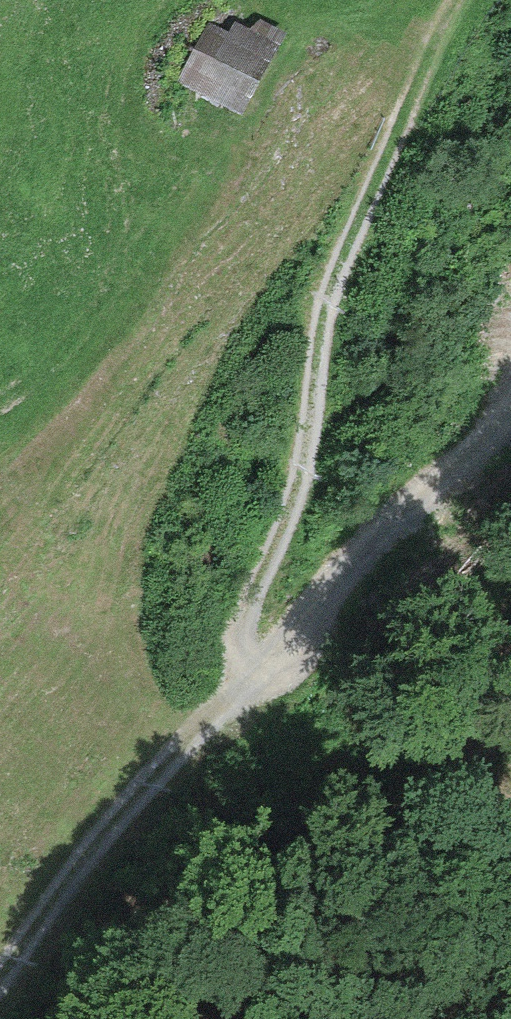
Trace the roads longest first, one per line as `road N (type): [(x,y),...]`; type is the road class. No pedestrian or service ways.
road 1 (track): [(510,385),(236,699),(0,986)]
road 2 (track): [(236,699),(275,568),(337,276),(427,69),(469,0)]

